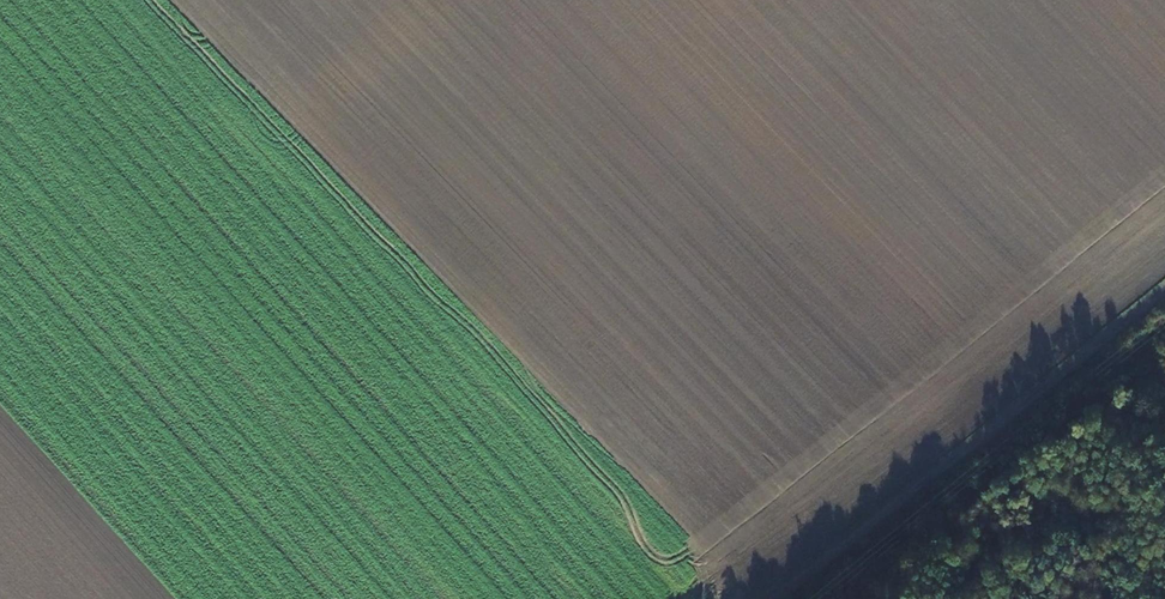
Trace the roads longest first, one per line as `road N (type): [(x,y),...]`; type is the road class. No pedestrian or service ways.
road 1 (track): [(768,598),(1164,293)]

